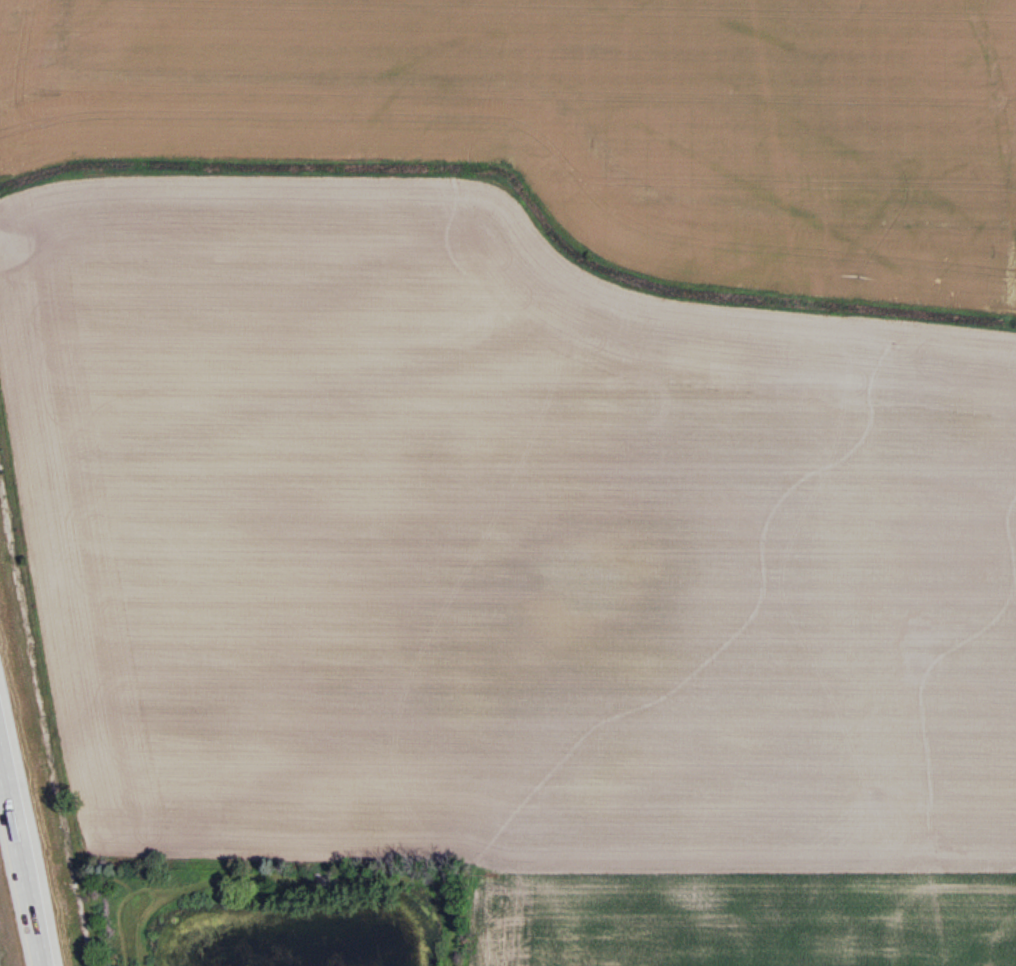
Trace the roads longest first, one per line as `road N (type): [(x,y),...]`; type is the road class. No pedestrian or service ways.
road 1 (motorway): [(46,965),(0,752)]

